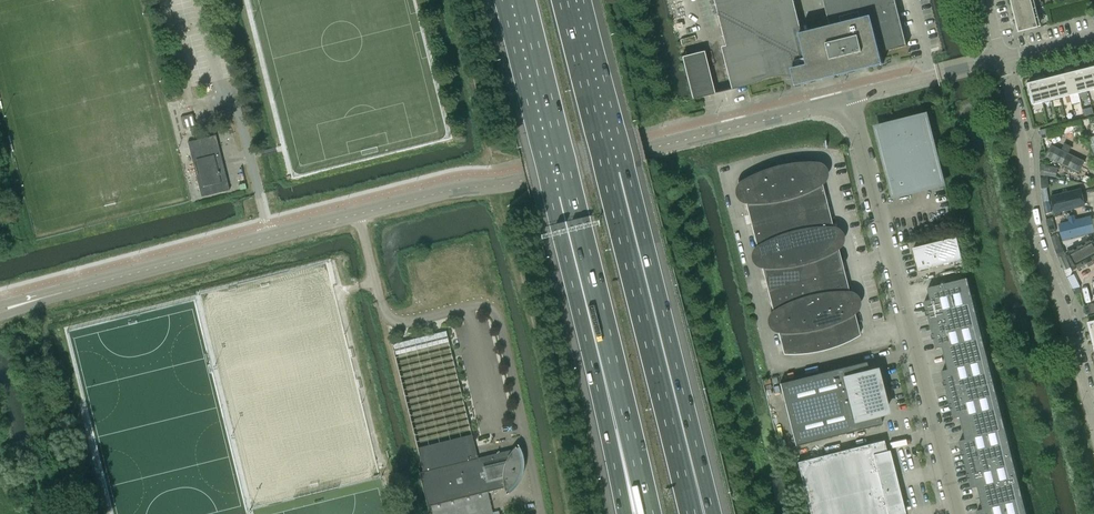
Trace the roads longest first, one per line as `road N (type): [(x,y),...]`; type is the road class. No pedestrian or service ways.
road 1 (unclassified): [(62,292),(458,187),(526,180),(848,97)]
road 2 (unclassified): [(954,513),(848,97)]
road 3 (motorway): [(714,513),(628,171),(607,140)]
road 4 (motorway): [(690,513),(607,140)]
road 5 (unclassified): [(1093,416),(1071,323),(1034,228),(1002,59)]
road 6 (motorway): [(567,196),(649,513)]
road 7 (motorway): [(567,196),(572,281),(625,513)]
road 8 (motorway): [(518,0),(567,196)]
road 9 (unclassified): [(848,97),(1002,59)]
road 10 (motorway): [(607,140),(572,0)]

